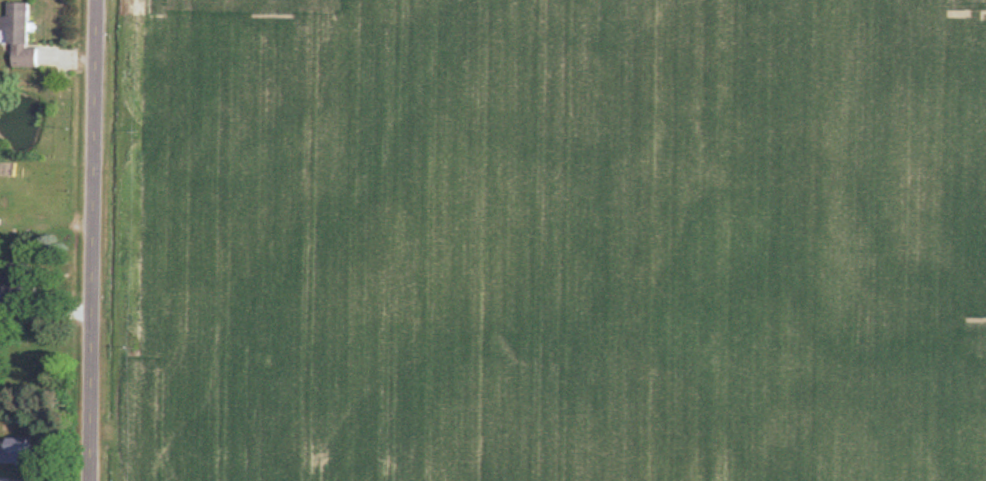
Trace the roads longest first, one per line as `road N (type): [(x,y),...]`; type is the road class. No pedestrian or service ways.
road 1 (residential): [(95,480),(100,0)]

